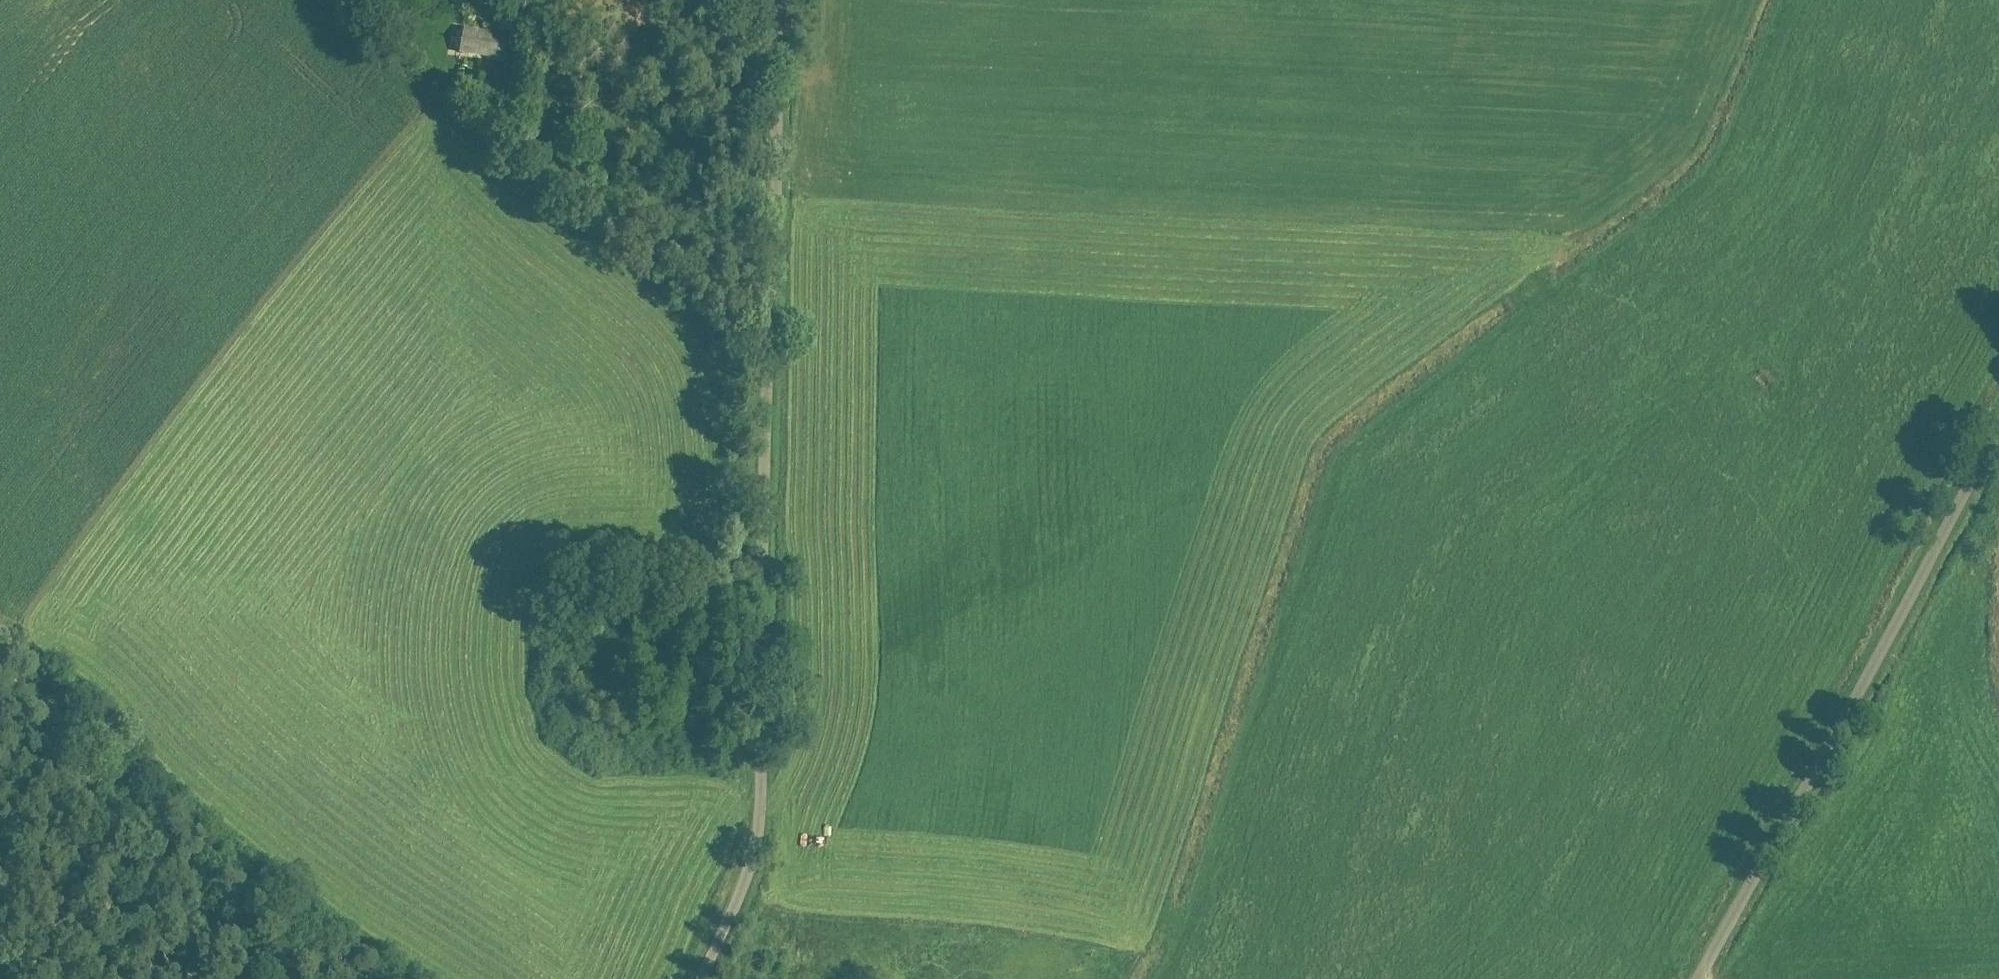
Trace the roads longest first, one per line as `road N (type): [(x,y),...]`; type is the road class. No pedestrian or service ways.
road 1 (residential): [(700,978),(767,827),(782,165),(778,37)]
road 2 (residential): [(1699,978),(1998,436)]
road 3 (track): [(358,978),(0,717)]

